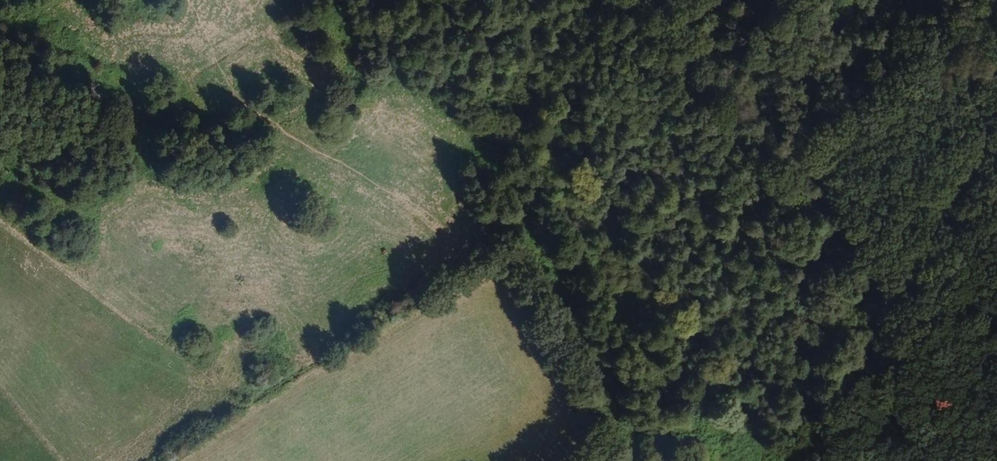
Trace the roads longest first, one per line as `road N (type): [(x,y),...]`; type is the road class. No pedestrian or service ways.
road 1 (track): [(996,216),(978,195),(976,149),(965,134),(955,135),(942,94),(929,96),(926,55),(945,0)]
road 2 (track): [(919,460),(925,422),(946,408),(974,311),(987,305),(996,275)]

